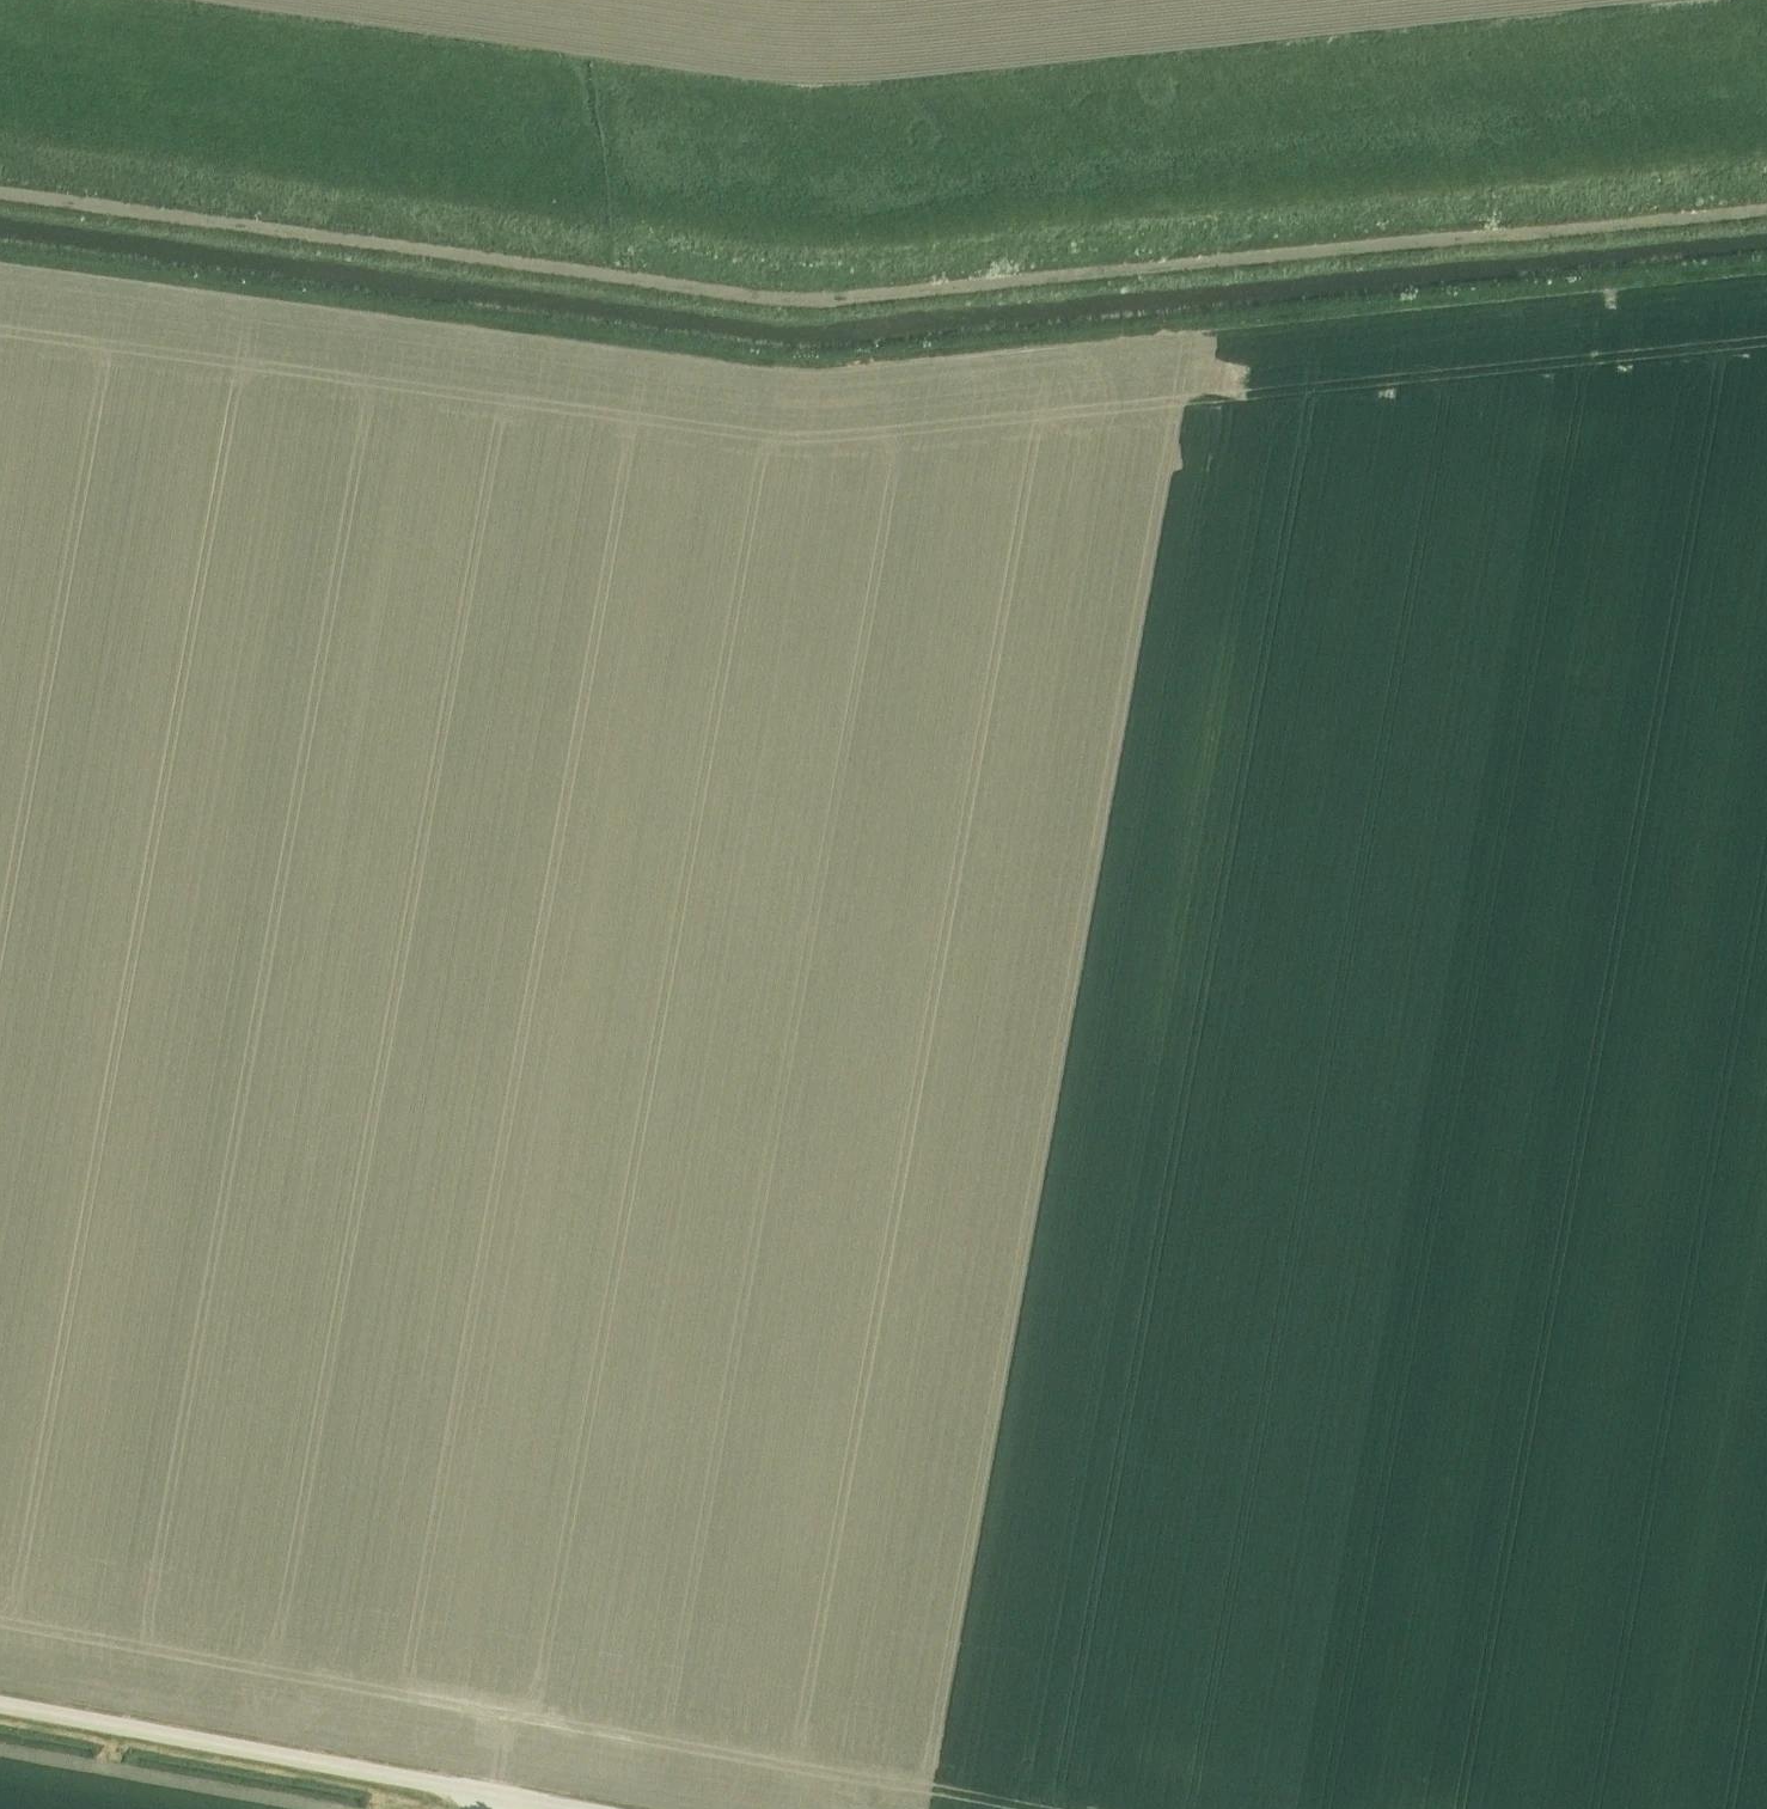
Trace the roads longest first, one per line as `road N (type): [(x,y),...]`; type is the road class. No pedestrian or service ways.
road 1 (unclassified): [(577,1808),(0,1705)]

